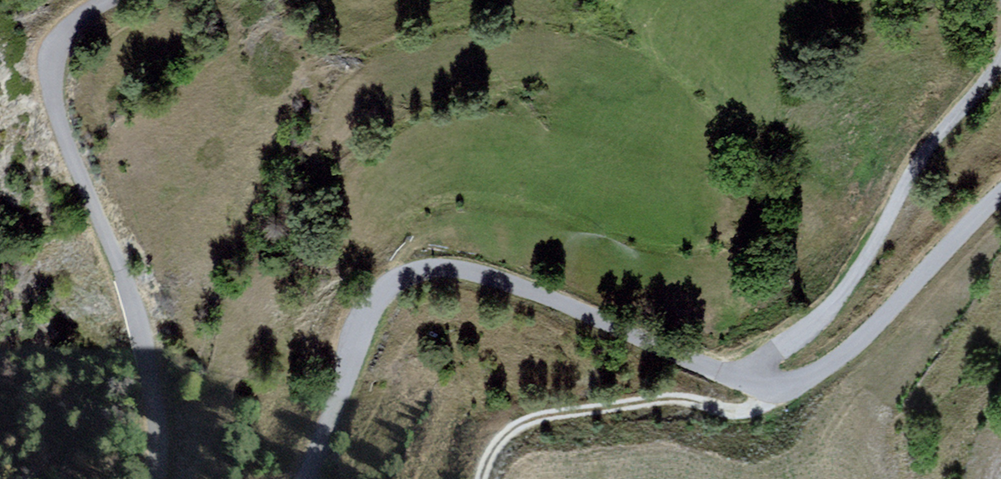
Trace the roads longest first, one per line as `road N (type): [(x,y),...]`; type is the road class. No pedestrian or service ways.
road 1 (unclassified): [(328,478),(409,296),(489,293),(708,369),(768,379)]
road 2 (unclassified): [(133,0),(54,54),(72,156),(104,223),(135,330),(148,405),(141,478)]
road 3 (unclassified): [(768,379),(824,329),(881,256),(922,171),(1000,68)]
road 4 (track): [(768,379),(761,409),(740,416),(617,411),(511,433),(485,478)]
road 5 (unclassified): [(768,379),(796,384),(906,332),(1000,222)]

